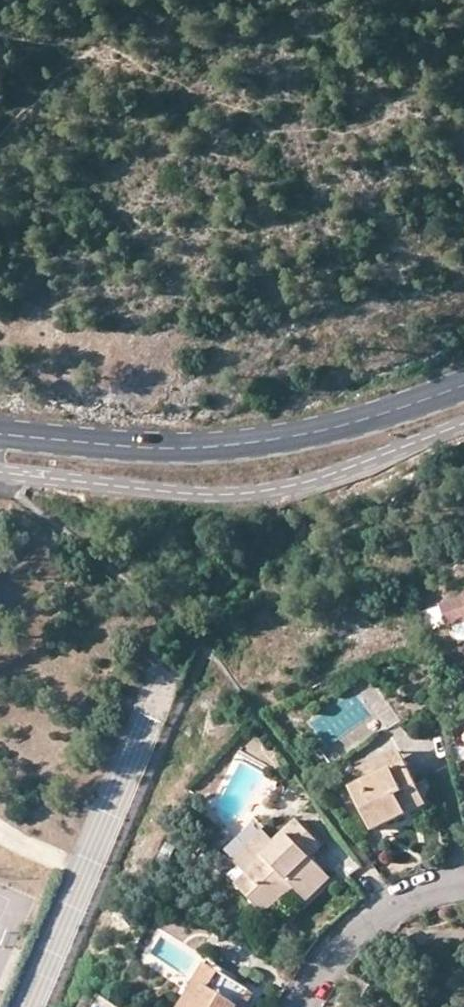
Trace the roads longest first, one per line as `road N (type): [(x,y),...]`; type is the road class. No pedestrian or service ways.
road 1 (secondary): [(138,448),(316,432),(463,384)]
road 2 (residential): [(463,884),(418,894),(371,920),(299,1006)]
road 3 (secondary): [(138,448),(0,434)]

